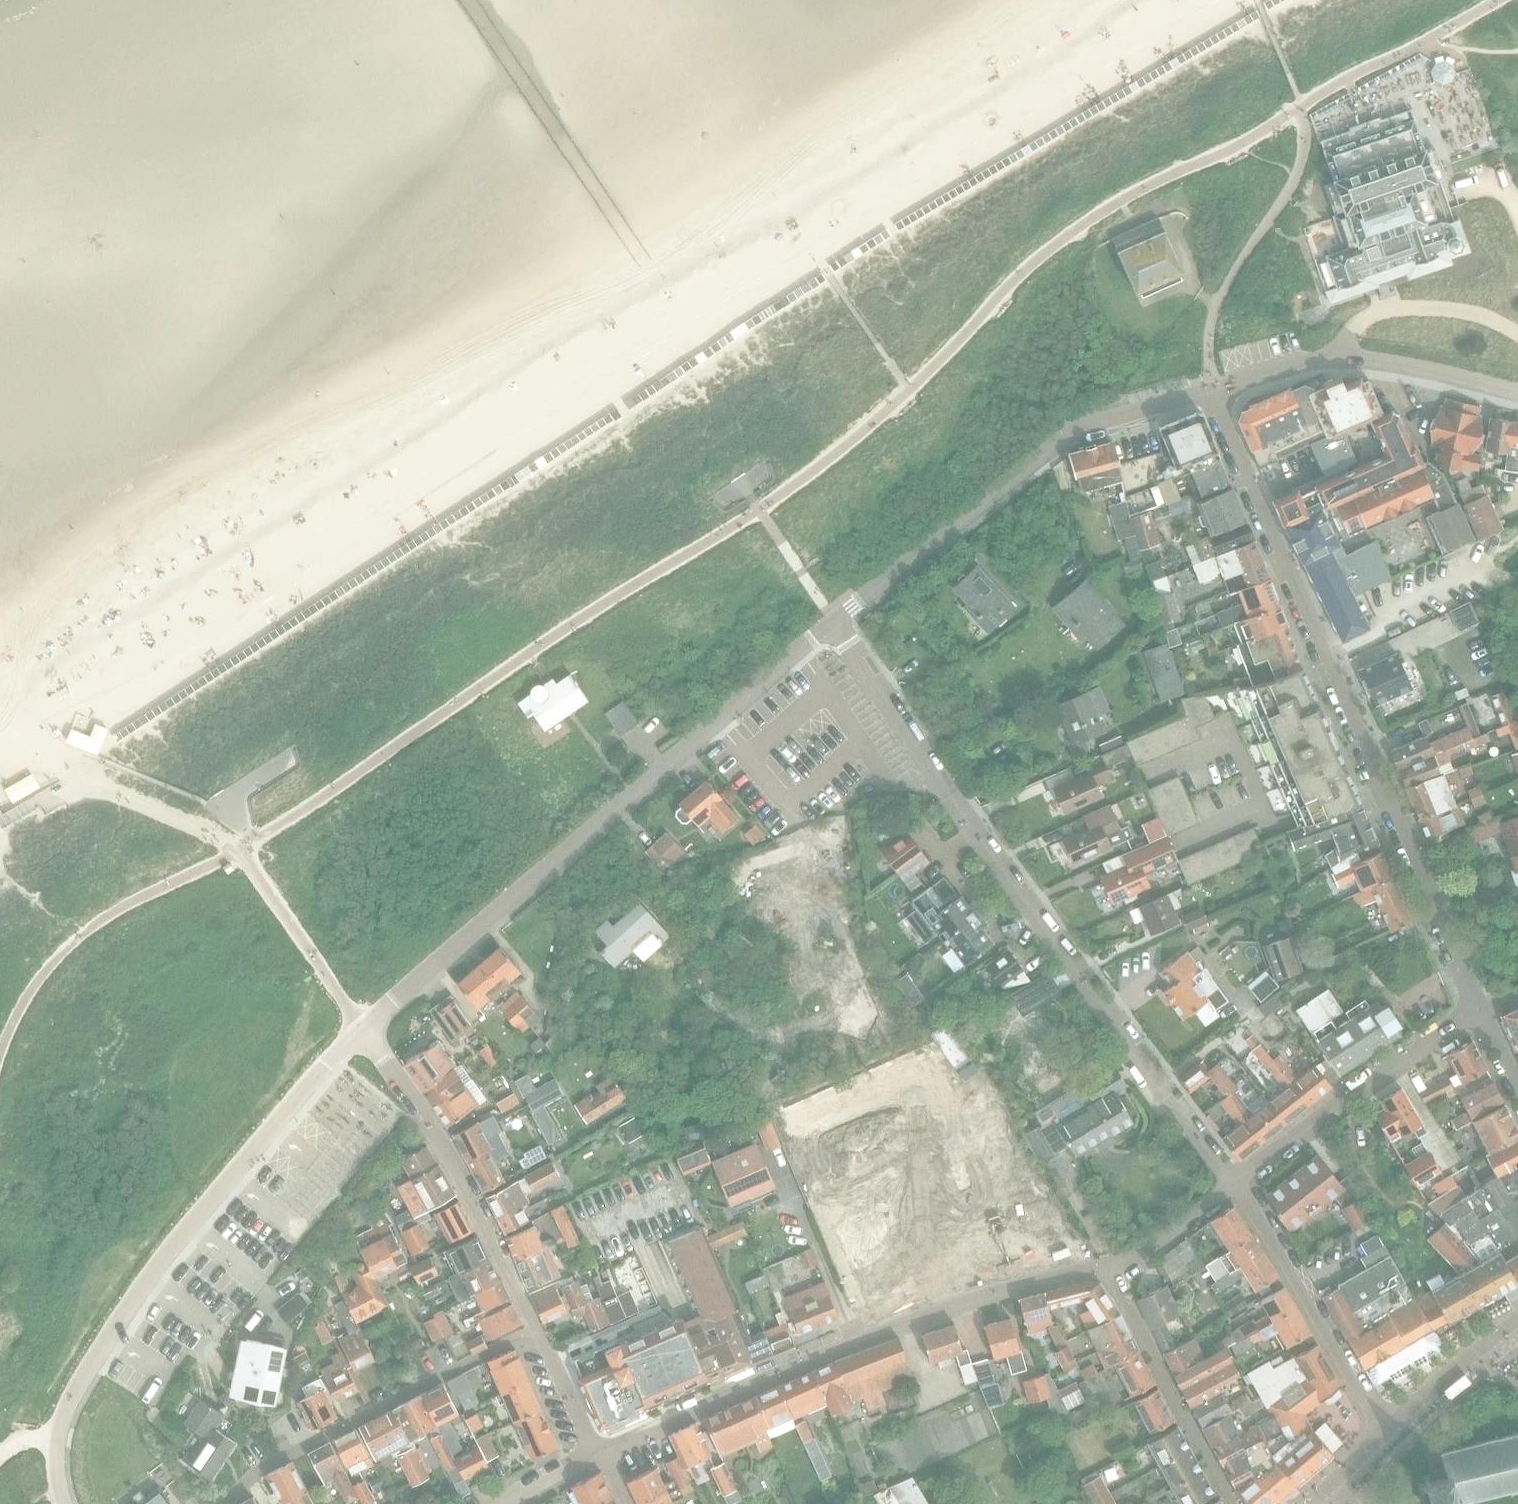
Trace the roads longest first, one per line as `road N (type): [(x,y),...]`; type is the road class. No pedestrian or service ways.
road 1 (residential): [(831,617),(1232,1179)]
road 2 (residential): [(1480,1010),(1214,389)]
road 3 (residential): [(831,617),(364,1032)]
road 4 (residential): [(364,1032),(341,1046),(272,1125),(155,1266),(86,1368),(55,1440),(63,1503)]
road 5 (residential): [(596,1452),(911,1320),(1110,1264)]
road 6 (residential): [(1214,389),(1063,435),(831,617)]
road 7 (residential): [(536,1329),(269,1464),(226,1503)]
road 8 (residential): [(536,1329),(460,1179),(364,1032)]
road 9 (residential): [(1517,392),(1334,353),(1214,389)]
road 10 (residential): [(1232,1179),(1349,1092),(1480,1010)]
road 11 (residential): [(1381,1432),(1232,1179)]
road 12 (residential): [(1235,1503),(1110,1264)]
road 13 (residential): [(1110,1264),(1151,1243),(1232,1179)]
road 14 (residential): [(596,1452),(536,1329)]

